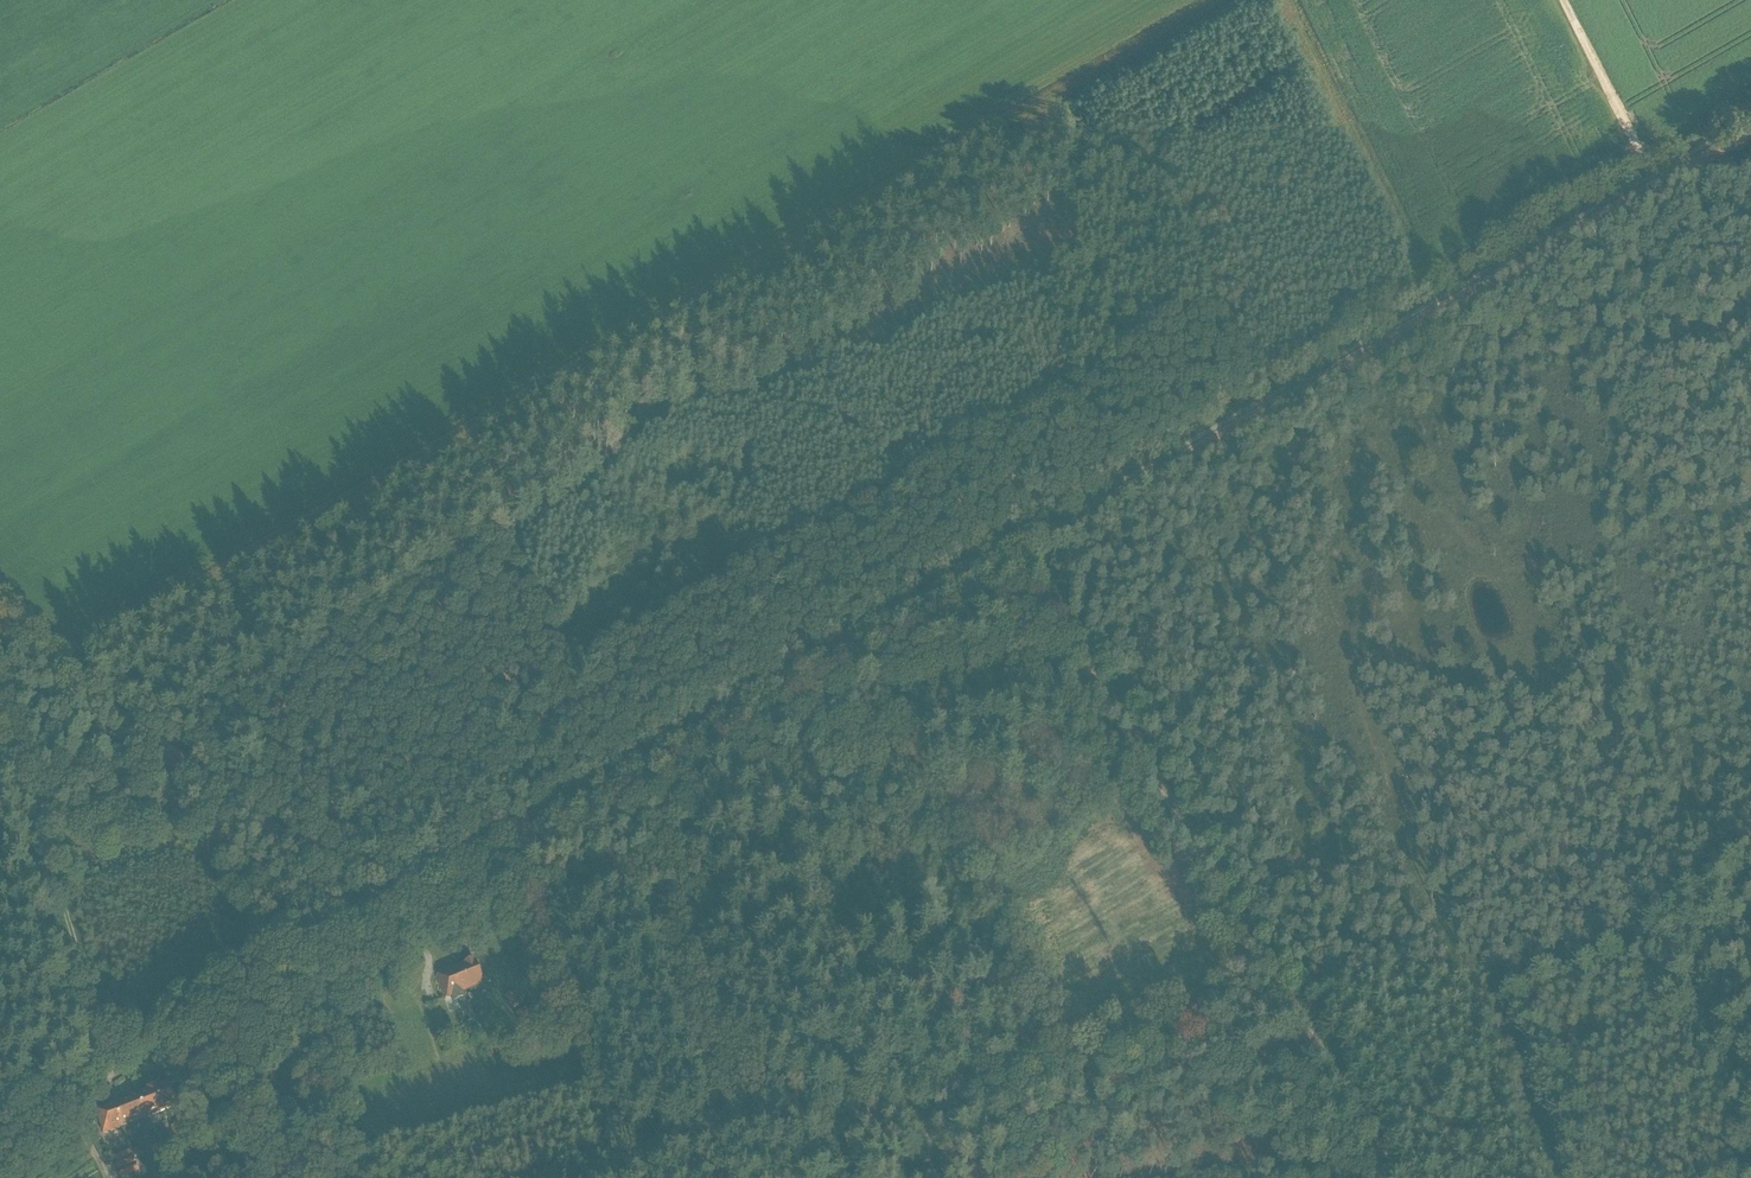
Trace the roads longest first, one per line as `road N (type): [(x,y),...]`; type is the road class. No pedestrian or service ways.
road 1 (track): [(379,911),(1750,131)]
road 2 (track): [(1389,1177),(1060,608),(992,601),(705,762),(929,1127),(939,1156)]
road 3 (track): [(1211,0),(71,652),(28,766),(0,783)]
road 4 (track): [(1552,1177),(1479,982),(1601,942),(1750,829)]
road 5 (track): [(705,762),(545,858),(646,1142),(645,1177)]
road 6 (track): [(0,609),(392,903)]
road 7 (unclassified): [(0,1149),(379,911)]
road 8 (track): [(939,1156),(1301,1027)]
road 9 (track): [(104,1079),(33,810),(0,727)]
road 10 (track): [(1656,185),(1565,0)]

